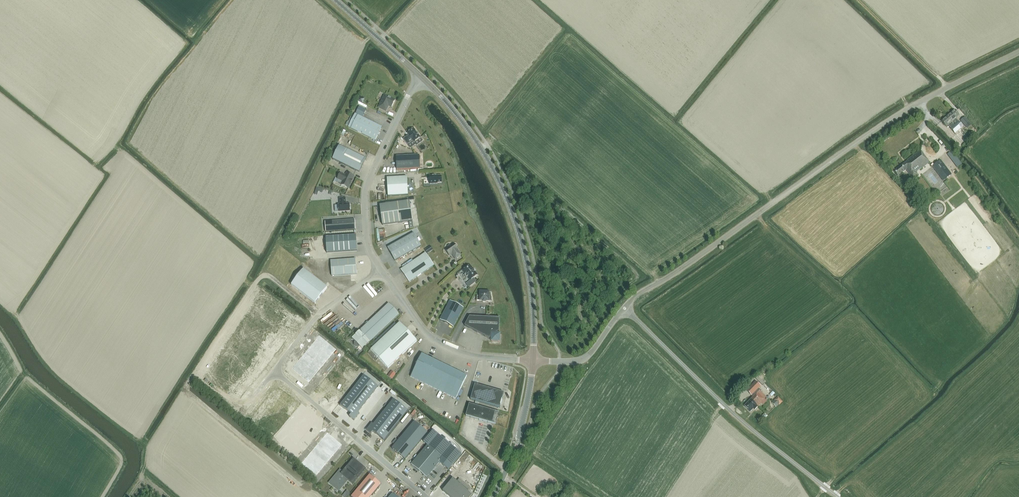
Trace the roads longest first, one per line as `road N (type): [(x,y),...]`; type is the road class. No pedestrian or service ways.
road 1 (tertiary): [(624,308),(869,136),(1018,54)]
road 2 (secondary): [(533,361),(530,285),(510,206),(475,140),(423,78)]
road 3 (unclassified): [(836,496),(756,436),(624,308)]
road 4 (unclassified): [(423,78),(365,192),(367,246),(381,271)]
road 5 (unclassified): [(426,496),(274,371)]
road 6 (unclassified): [(381,271),(433,339),(470,355),(533,361)]
road 7 (unclassified): [(381,271),(316,316),(274,371)]
road 8 (secondary): [(494,496),(519,440),(533,361)]

